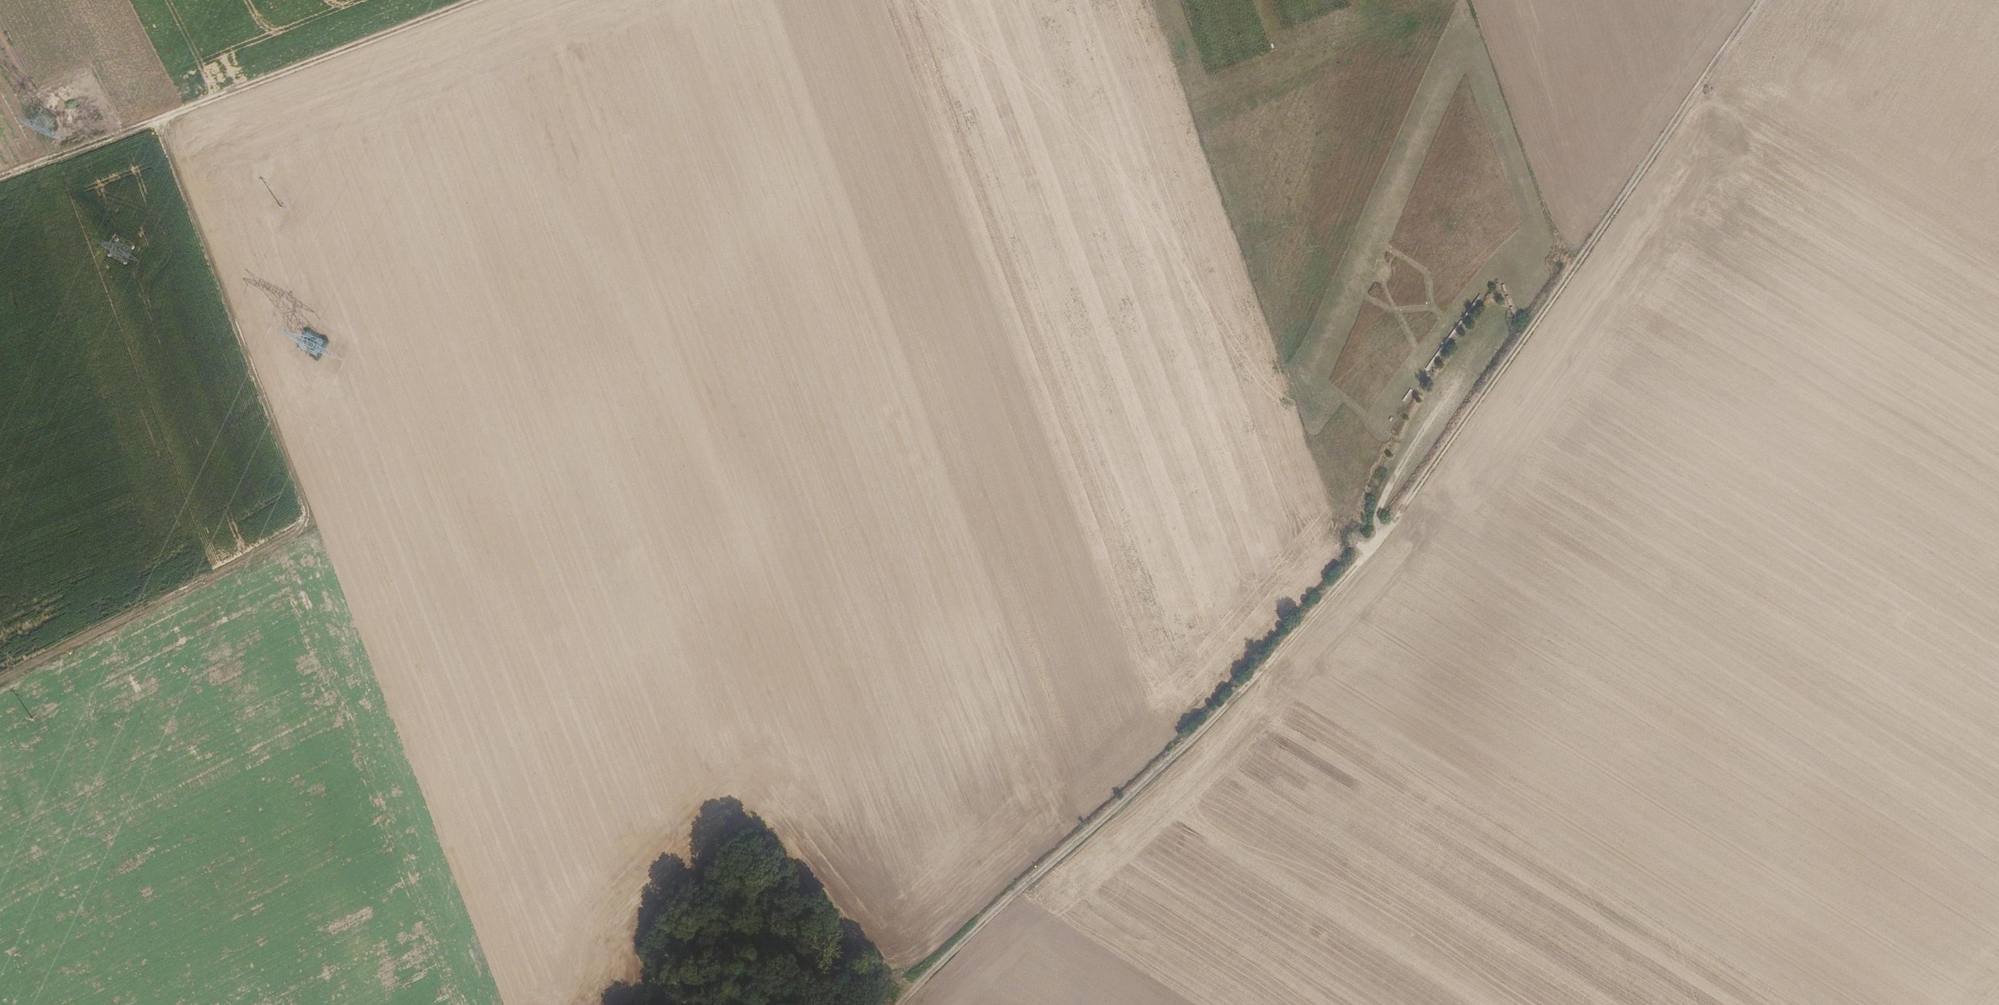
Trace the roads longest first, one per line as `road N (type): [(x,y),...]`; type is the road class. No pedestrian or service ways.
road 1 (track): [(0,180),(158,118),(306,505),(300,529),(0,681)]
road 2 (track): [(1778,0),(1387,535),(1326,592)]
road 3 (track): [(906,1004),(1191,739),(1326,592)]
road 4 (track): [(158,118),(461,0)]

